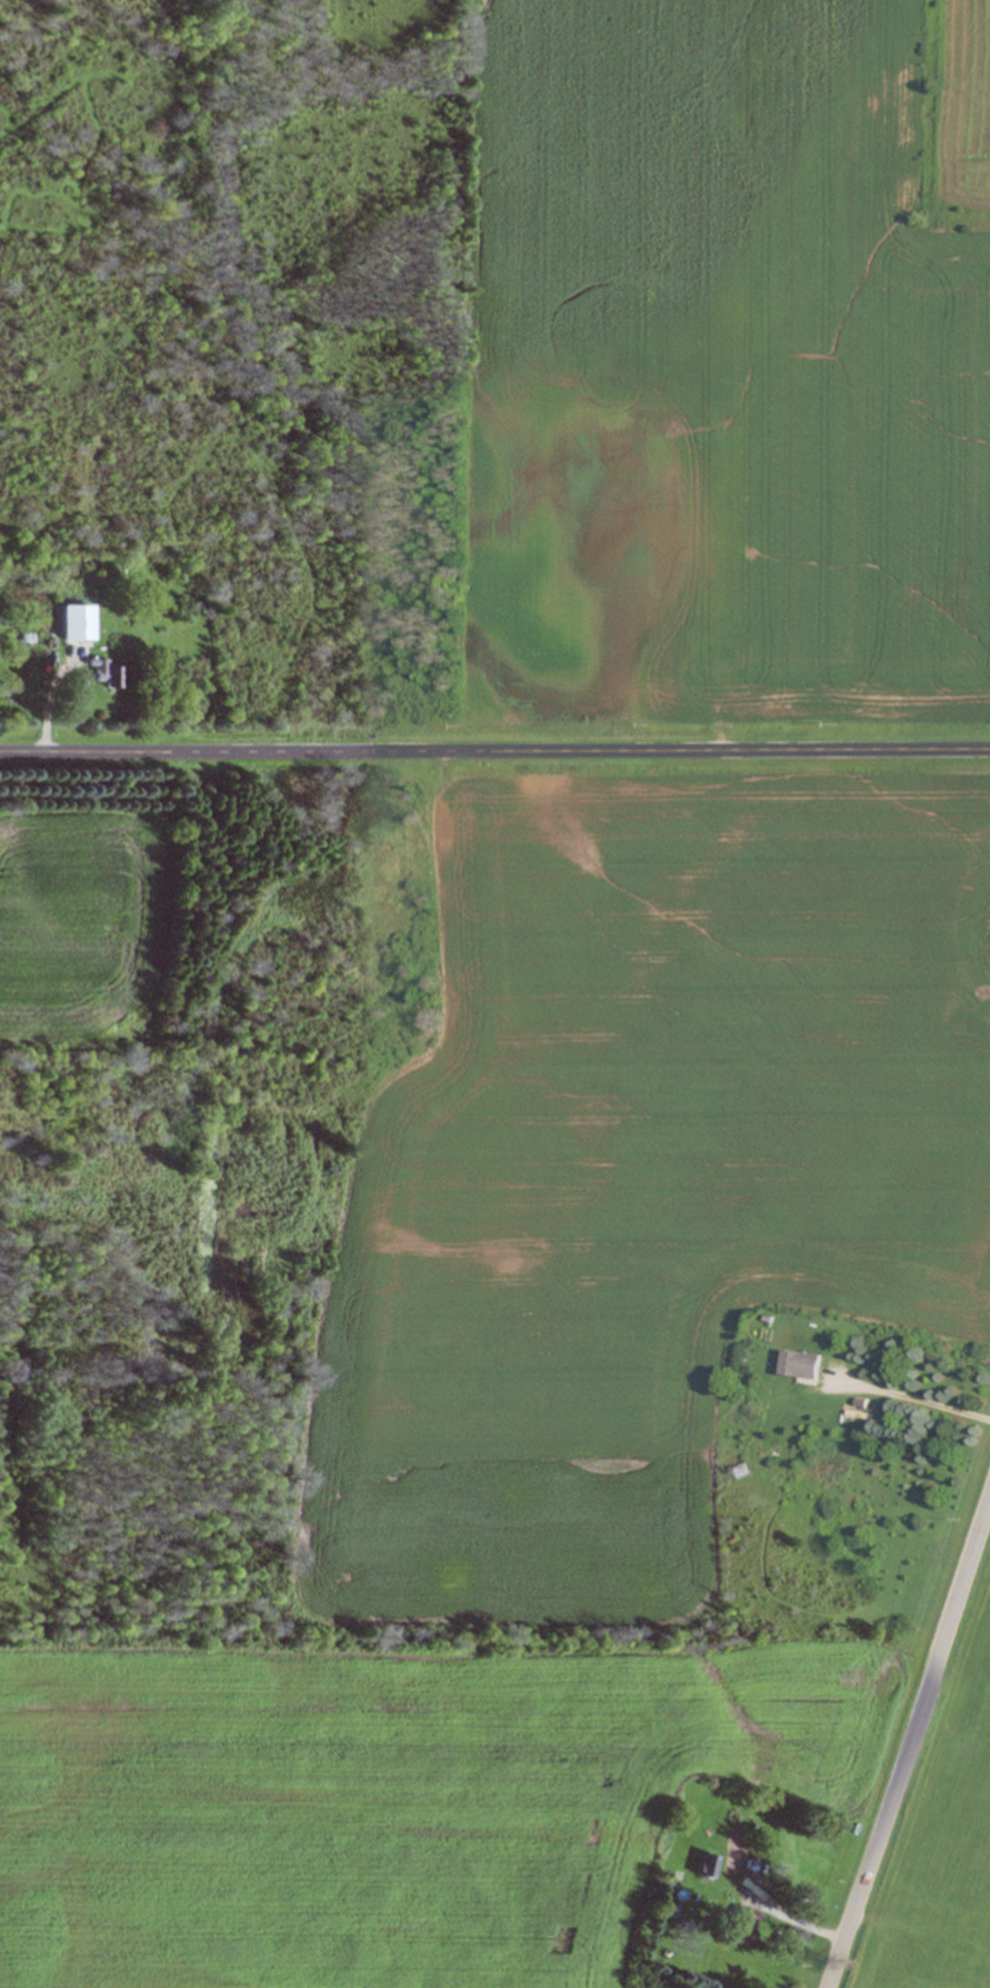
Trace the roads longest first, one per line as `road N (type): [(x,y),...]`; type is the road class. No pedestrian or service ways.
road 1 (residential): [(0,748),(989,745)]
road 2 (residential): [(829,1987),(989,1498)]

